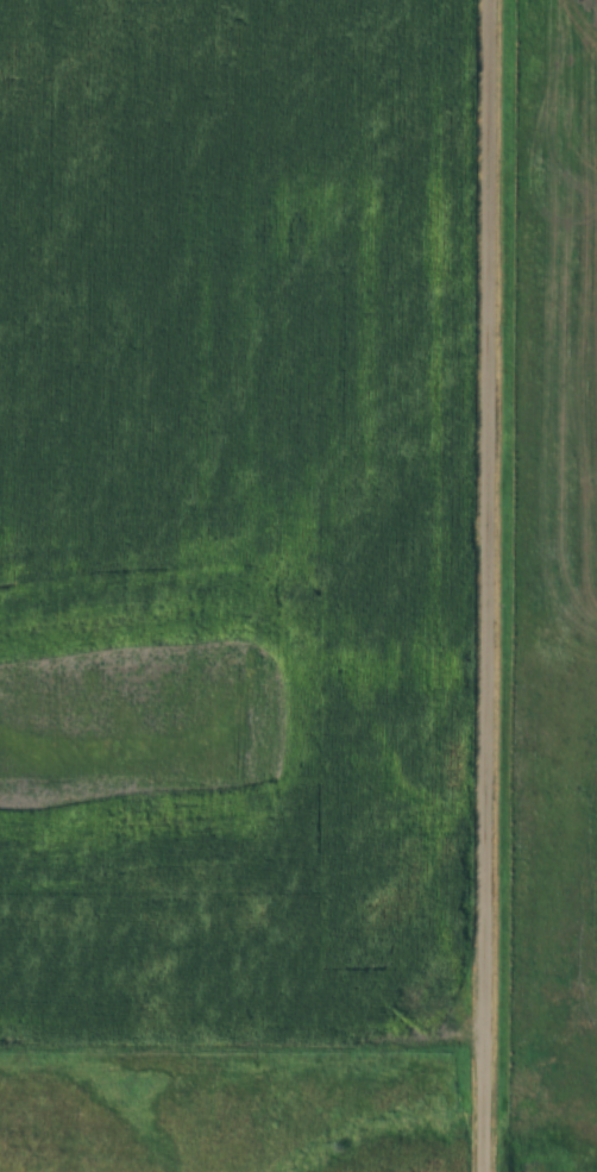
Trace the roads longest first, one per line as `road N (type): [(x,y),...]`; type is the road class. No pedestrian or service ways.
road 1 (residential): [(493,0),(485,1171)]

